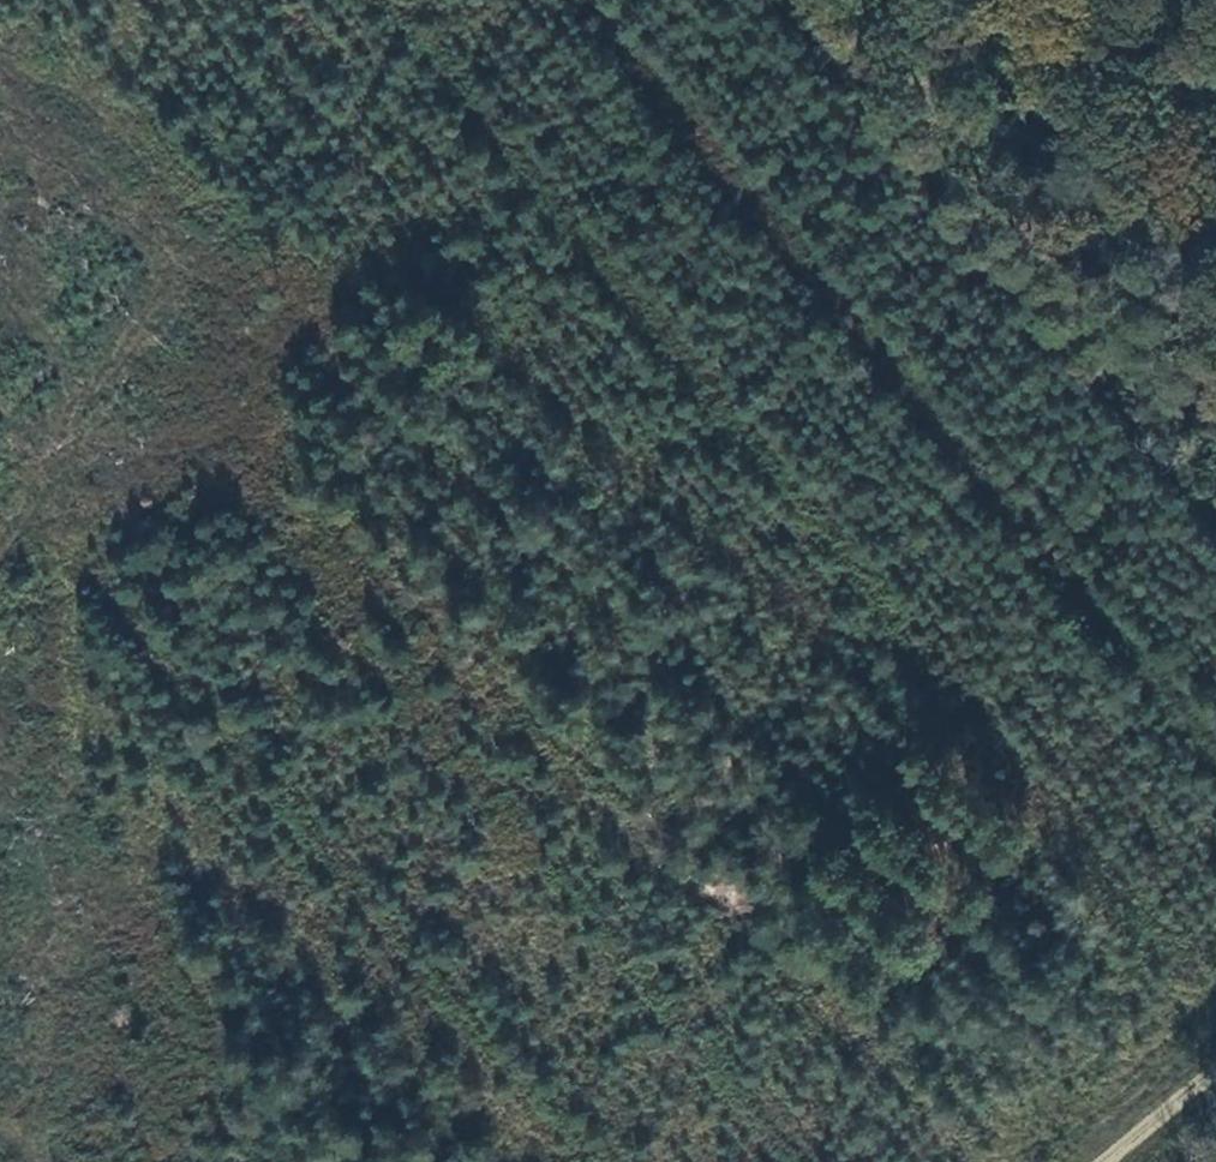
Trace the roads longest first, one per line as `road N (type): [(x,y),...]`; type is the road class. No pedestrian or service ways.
road 1 (track): [(1215,1061),(1094,1161)]

